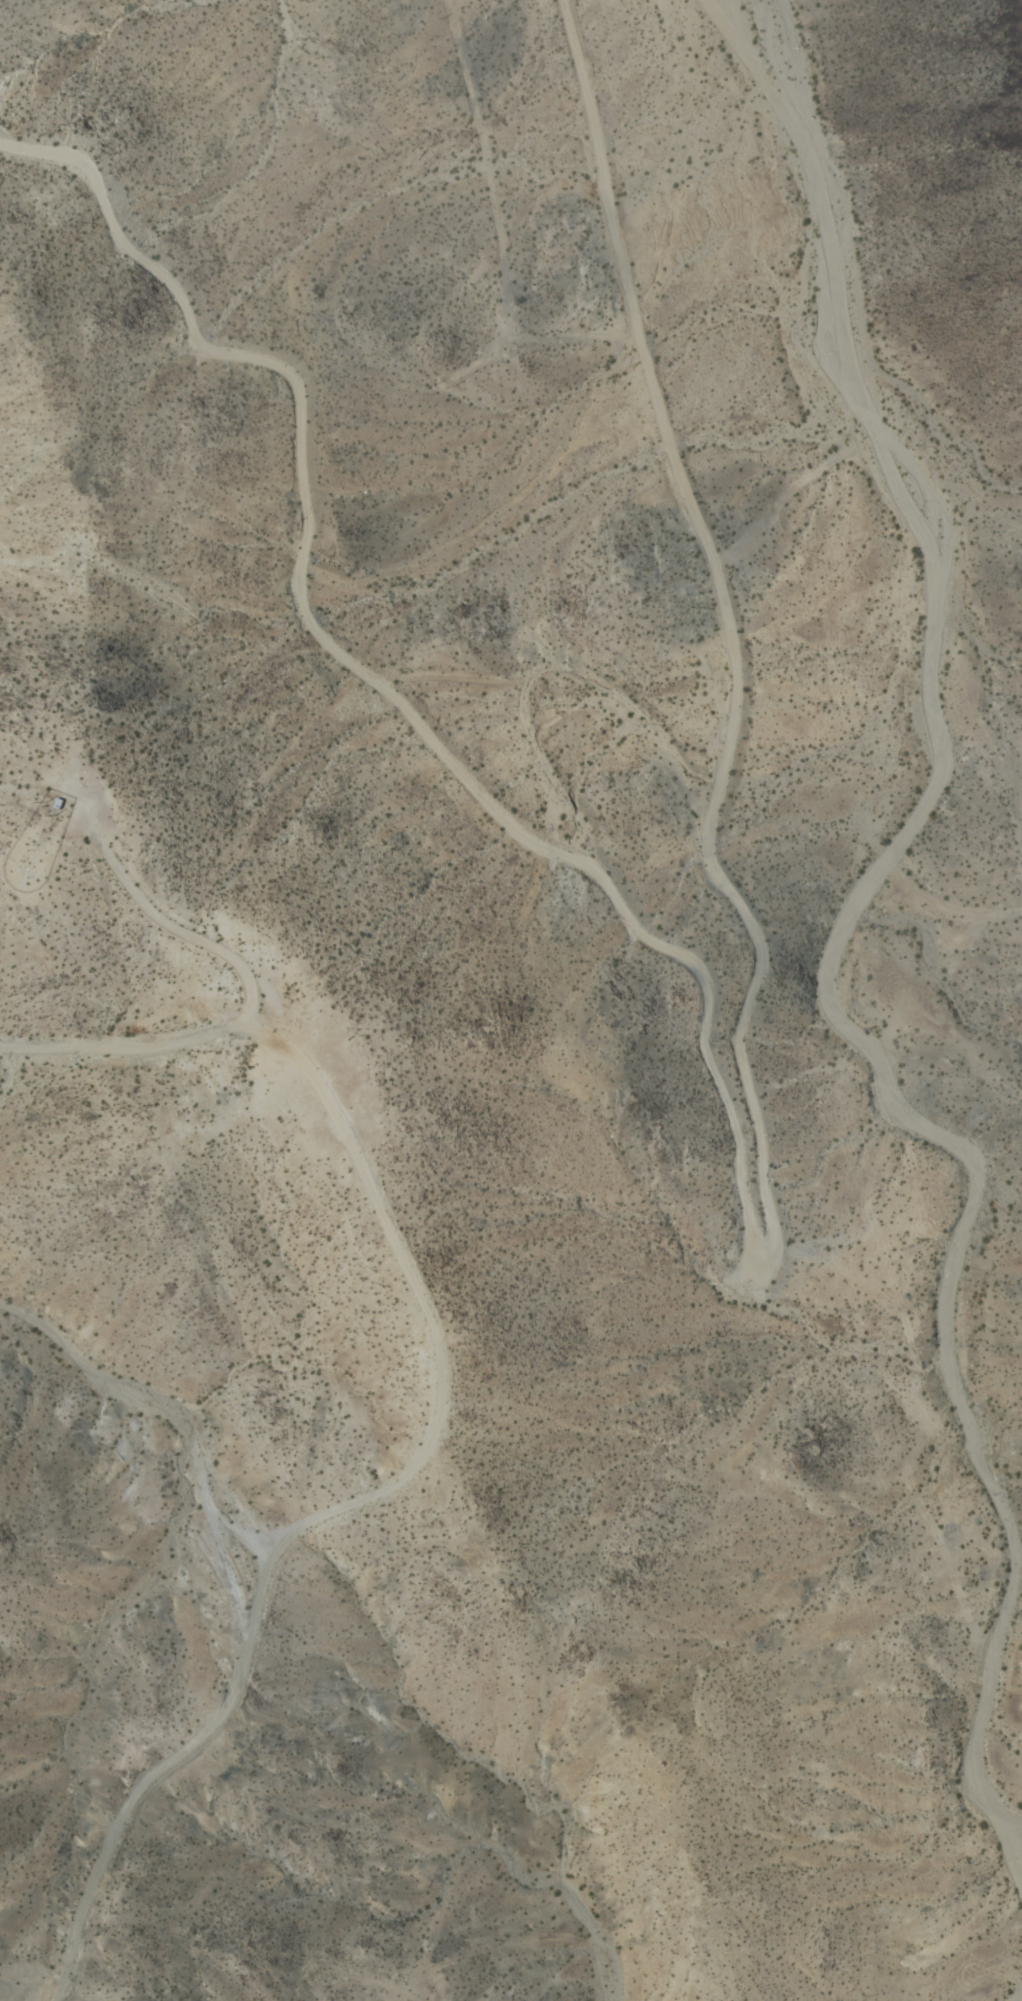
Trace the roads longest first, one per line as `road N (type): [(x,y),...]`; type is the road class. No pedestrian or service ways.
road 1 (track): [(0,147),(74,165),(101,195),(129,252),(174,290),(198,345),(293,379),(305,519),(297,592),(306,621),(388,692),(509,824),(588,867),(628,927),(696,969),(707,1060),(738,1147),(751,1263),(760,1270),(771,1265),(775,1248),(756,1117),(737,1052),(758,956),(709,856),(713,803),(728,759),(732,651),(711,561),(638,346),(562,0)]
road 2 (track): [(97,821),(104,847),(147,912),(242,970),(246,1021),(154,1048),(0,1049)]

